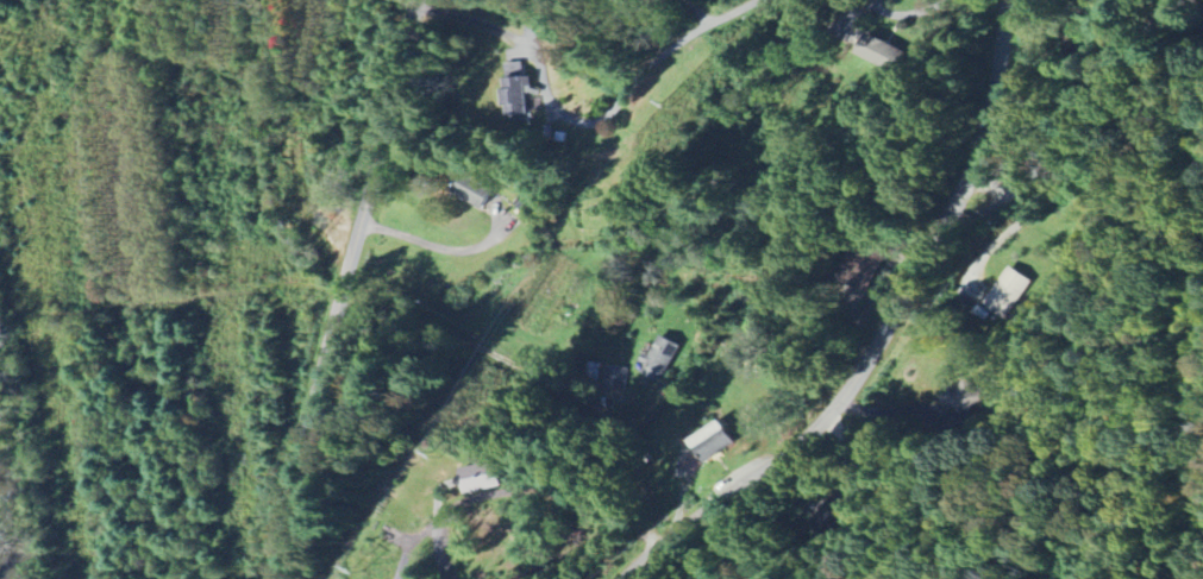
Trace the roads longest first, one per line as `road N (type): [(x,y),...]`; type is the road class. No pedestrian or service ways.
road 1 (tertiary): [(272,578),(415,0)]
road 2 (residential): [(619,578),(668,535),(771,467),(829,410),(865,363),(967,181)]
road 3 (residential): [(668,535),(631,457),(582,413),(535,383),(339,302)]
road 4 (residential): [(762,0),(694,31),(596,122),(572,122),(547,108),(533,48)]
road 5 (residential): [(1177,0),(1145,26),(1061,139),(1007,193)]
road 6 (residential): [(967,181),(990,108),(1003,0)]
road 7 (residential): [(1202,456),(1189,342),(1202,287)]

